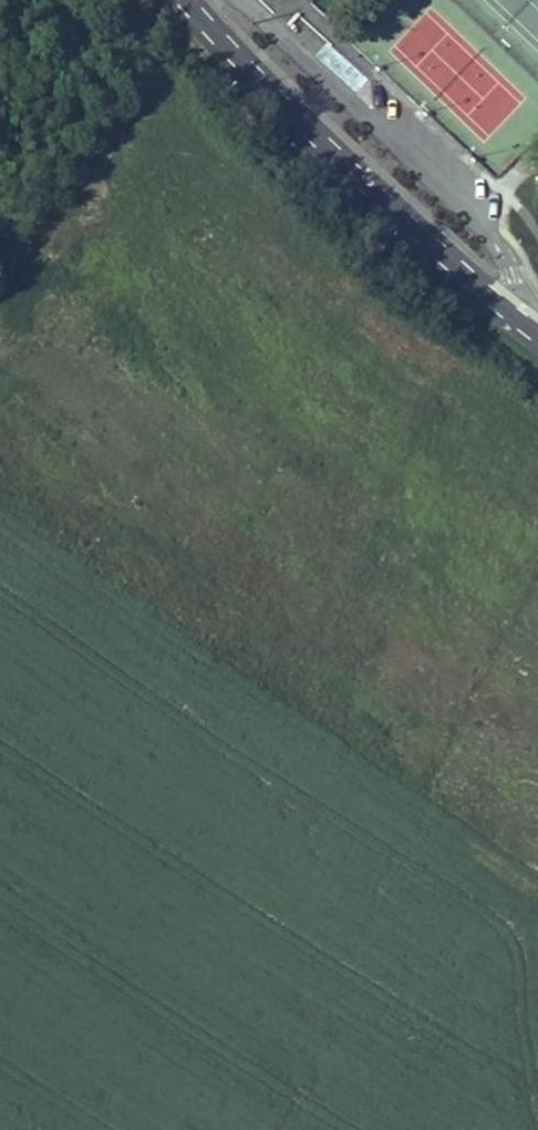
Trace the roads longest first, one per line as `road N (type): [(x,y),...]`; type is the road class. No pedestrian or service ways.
road 1 (tertiary): [(537,332),(262,83),(186,0)]

